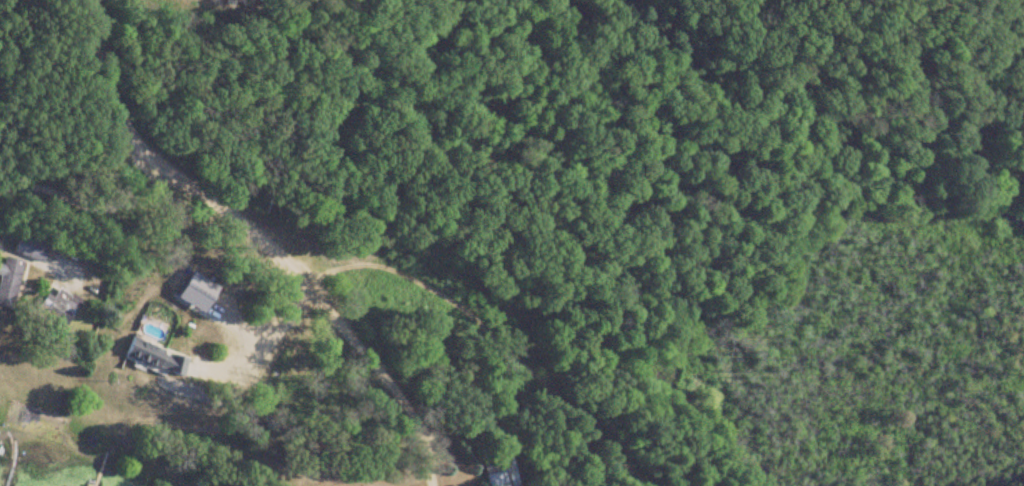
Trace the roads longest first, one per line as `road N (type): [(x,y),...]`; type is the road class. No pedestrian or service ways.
road 1 (residential): [(417,423),(385,356),(342,297),(250,199),(142,108),(105,55),(94,0)]
road 2 (residential): [(347,304),(517,329)]

